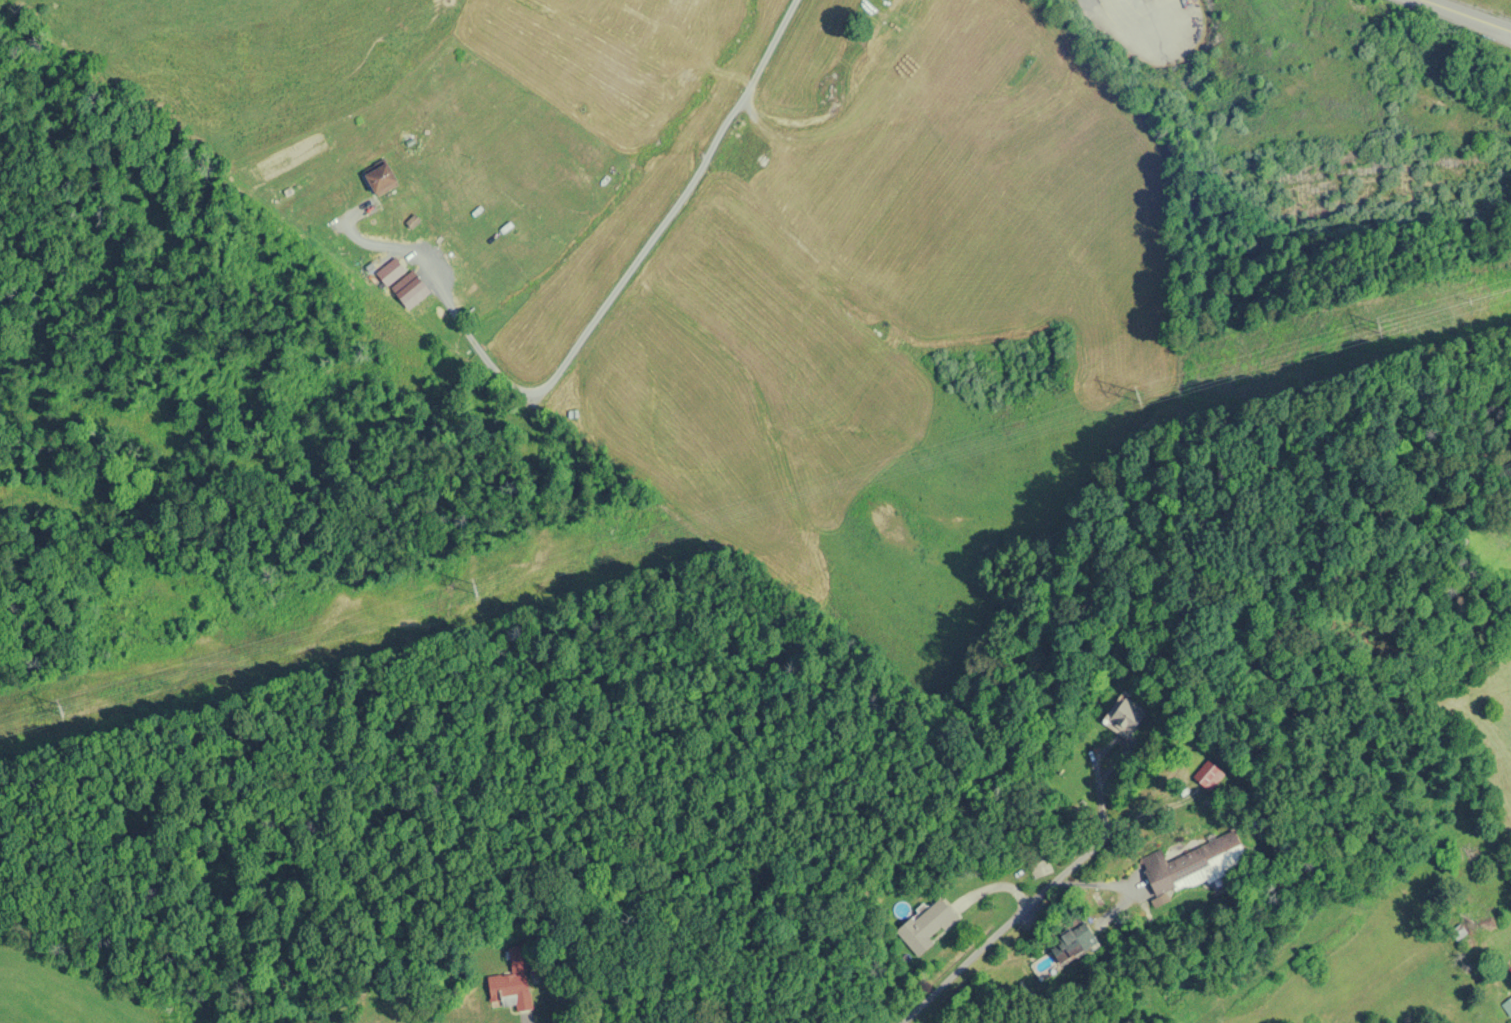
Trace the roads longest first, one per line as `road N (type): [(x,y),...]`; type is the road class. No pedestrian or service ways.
road 1 (residential): [(425,268),(497,373),(513,387),(539,387),(696,176),(796,0)]
road 2 (residential): [(896,1022),(1050,890),(1114,885)]

